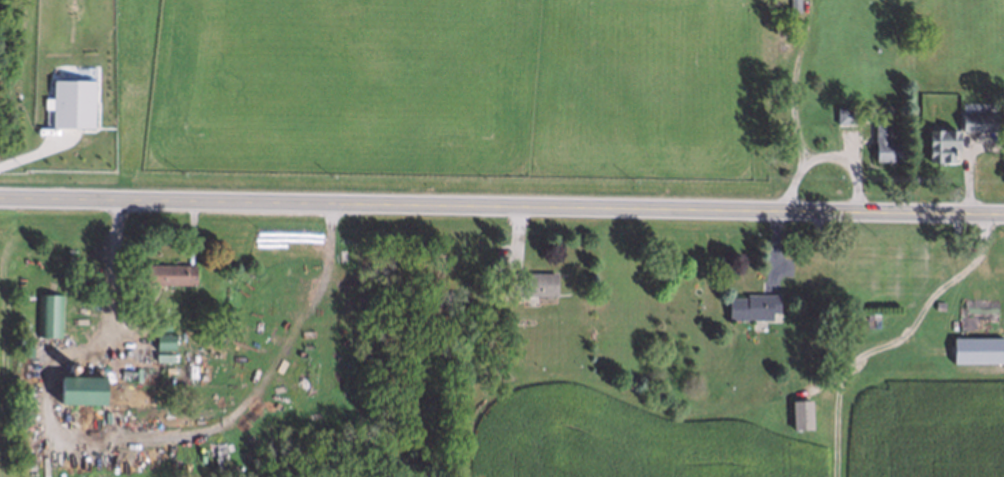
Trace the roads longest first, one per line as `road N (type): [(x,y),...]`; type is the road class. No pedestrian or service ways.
road 1 (tertiary): [(0,201),(1003,217)]

